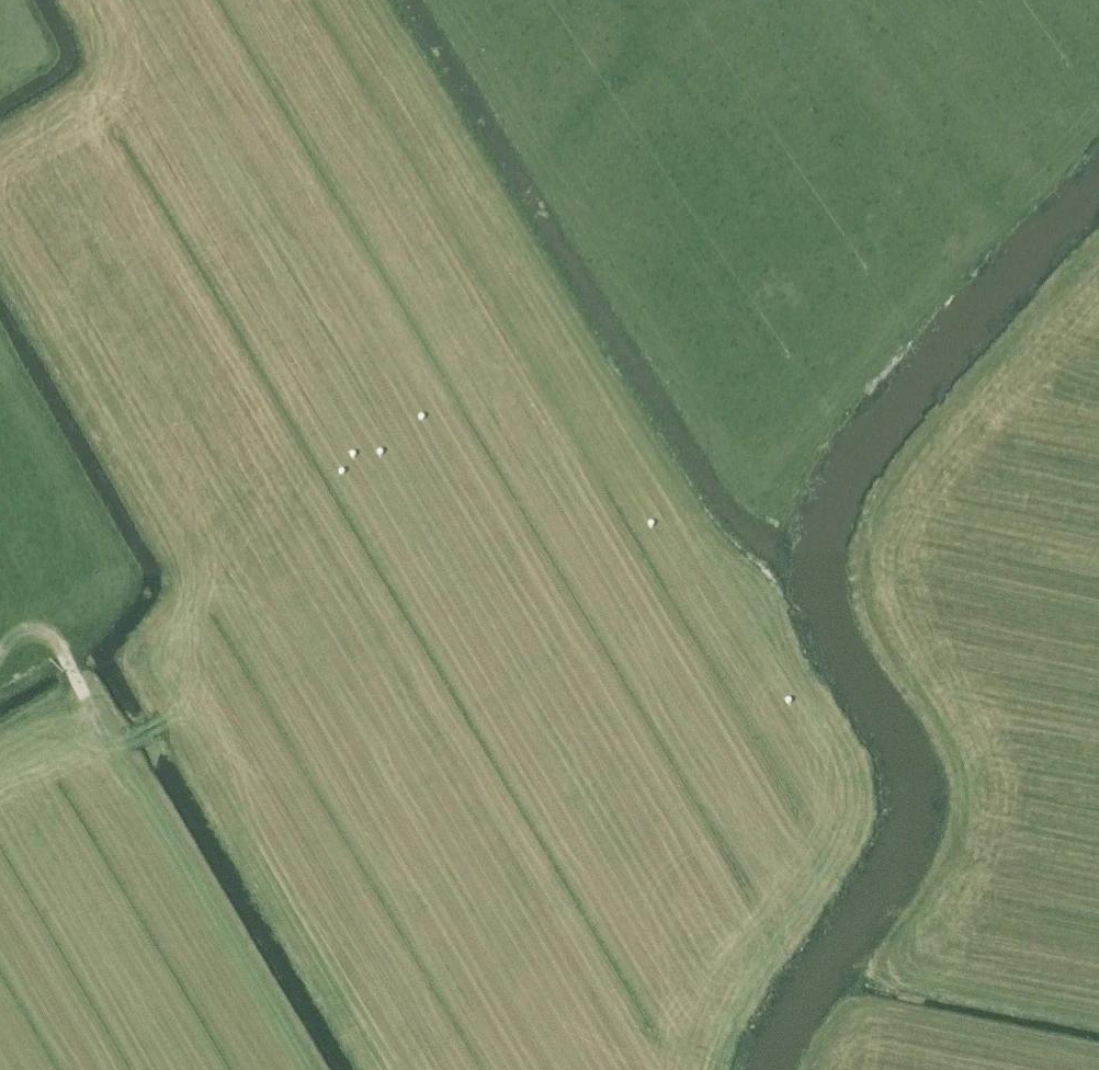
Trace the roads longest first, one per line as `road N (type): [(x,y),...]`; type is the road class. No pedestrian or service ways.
road 1 (track): [(0,649),(17,630),(46,632),(67,654),(83,696)]

